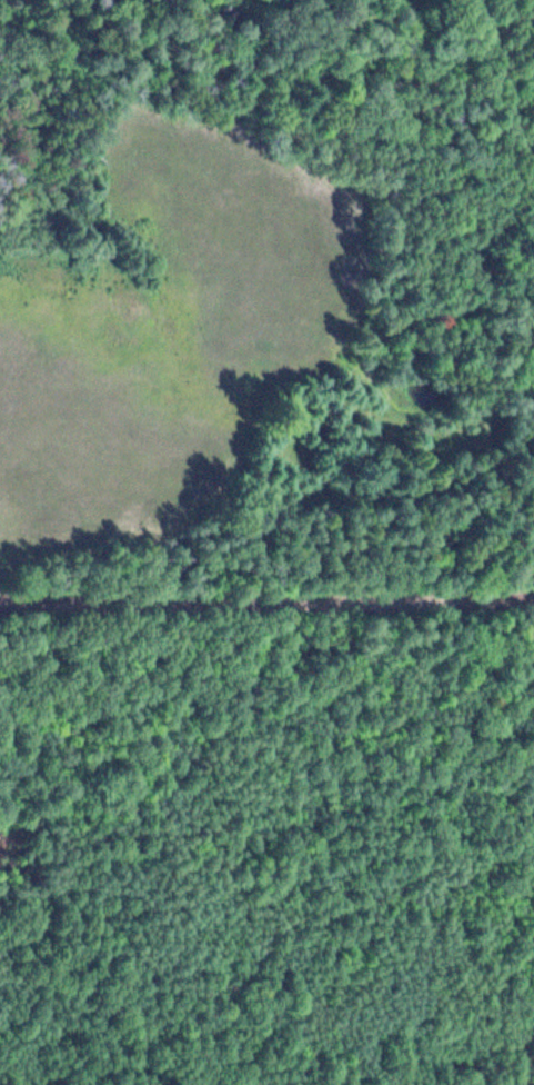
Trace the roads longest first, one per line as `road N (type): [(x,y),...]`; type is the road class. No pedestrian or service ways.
road 1 (residential): [(533,594),(0,595)]

